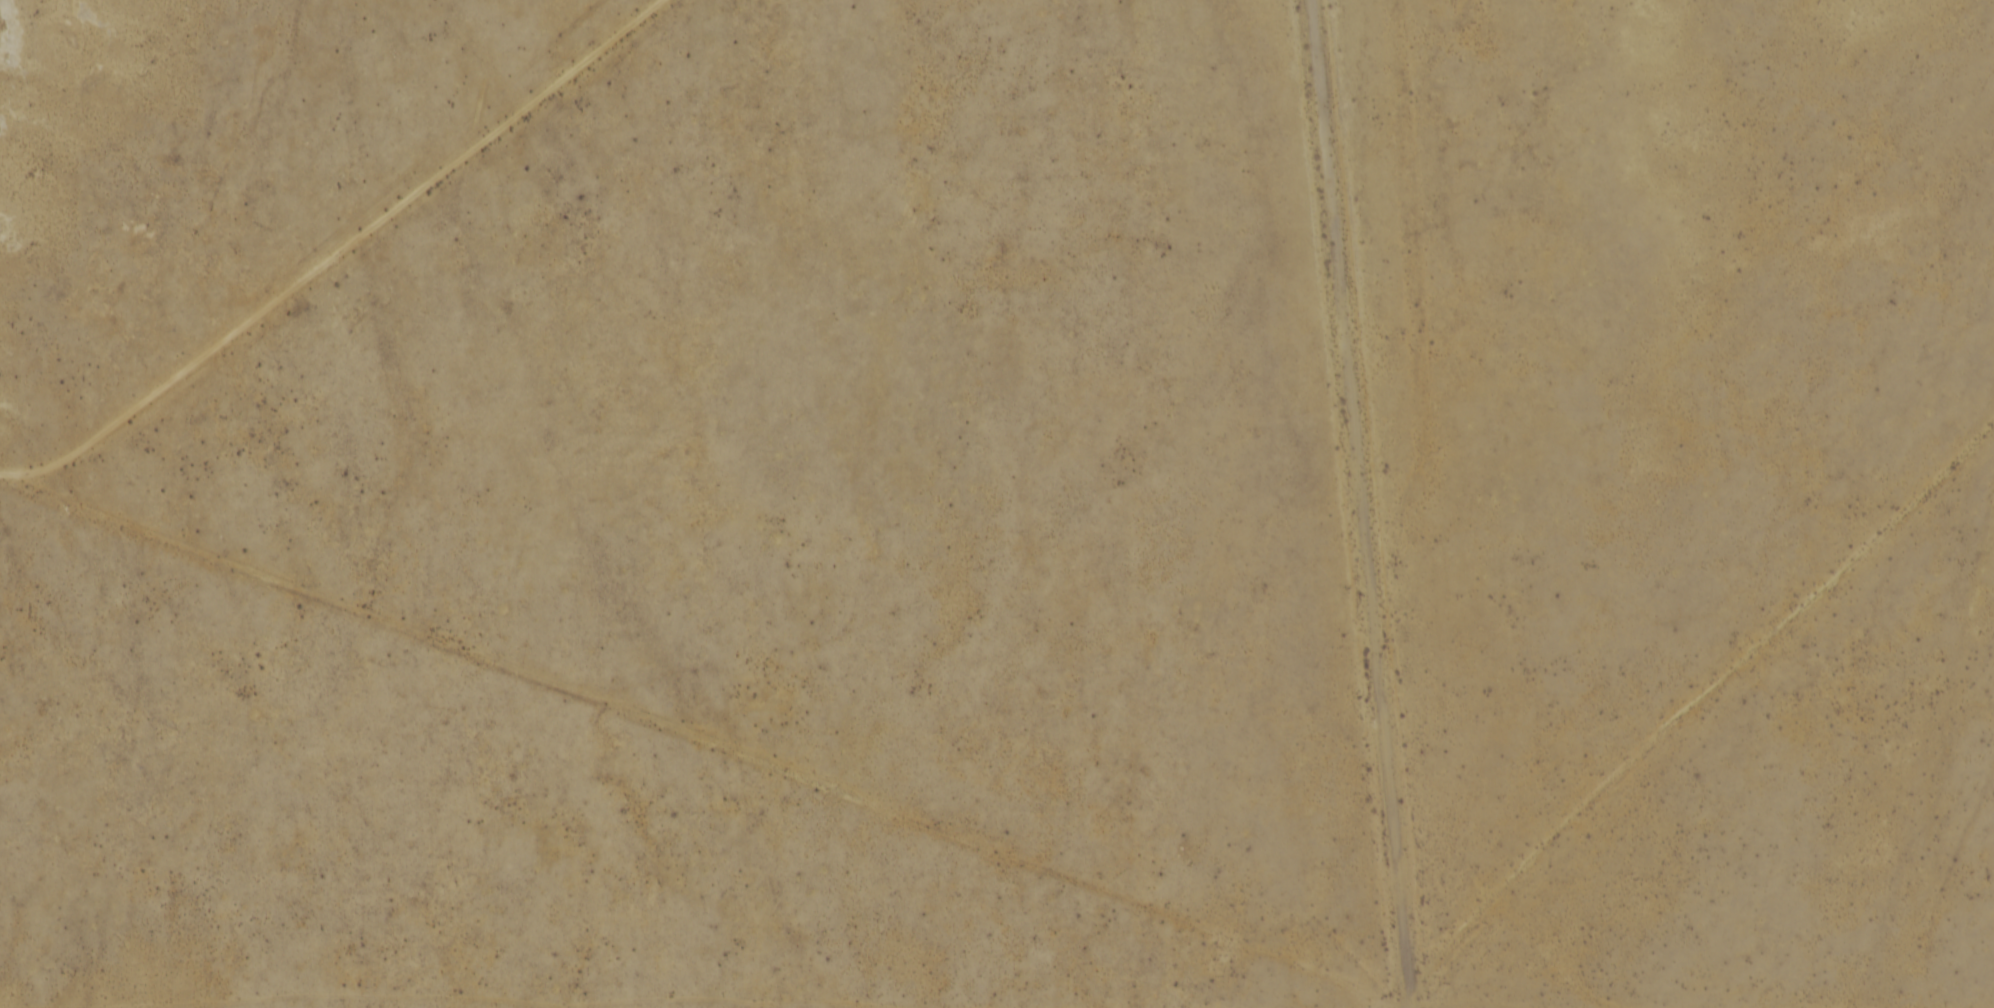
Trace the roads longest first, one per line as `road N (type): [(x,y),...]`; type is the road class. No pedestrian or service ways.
road 1 (residential): [(1409,1007),(1315,0)]

